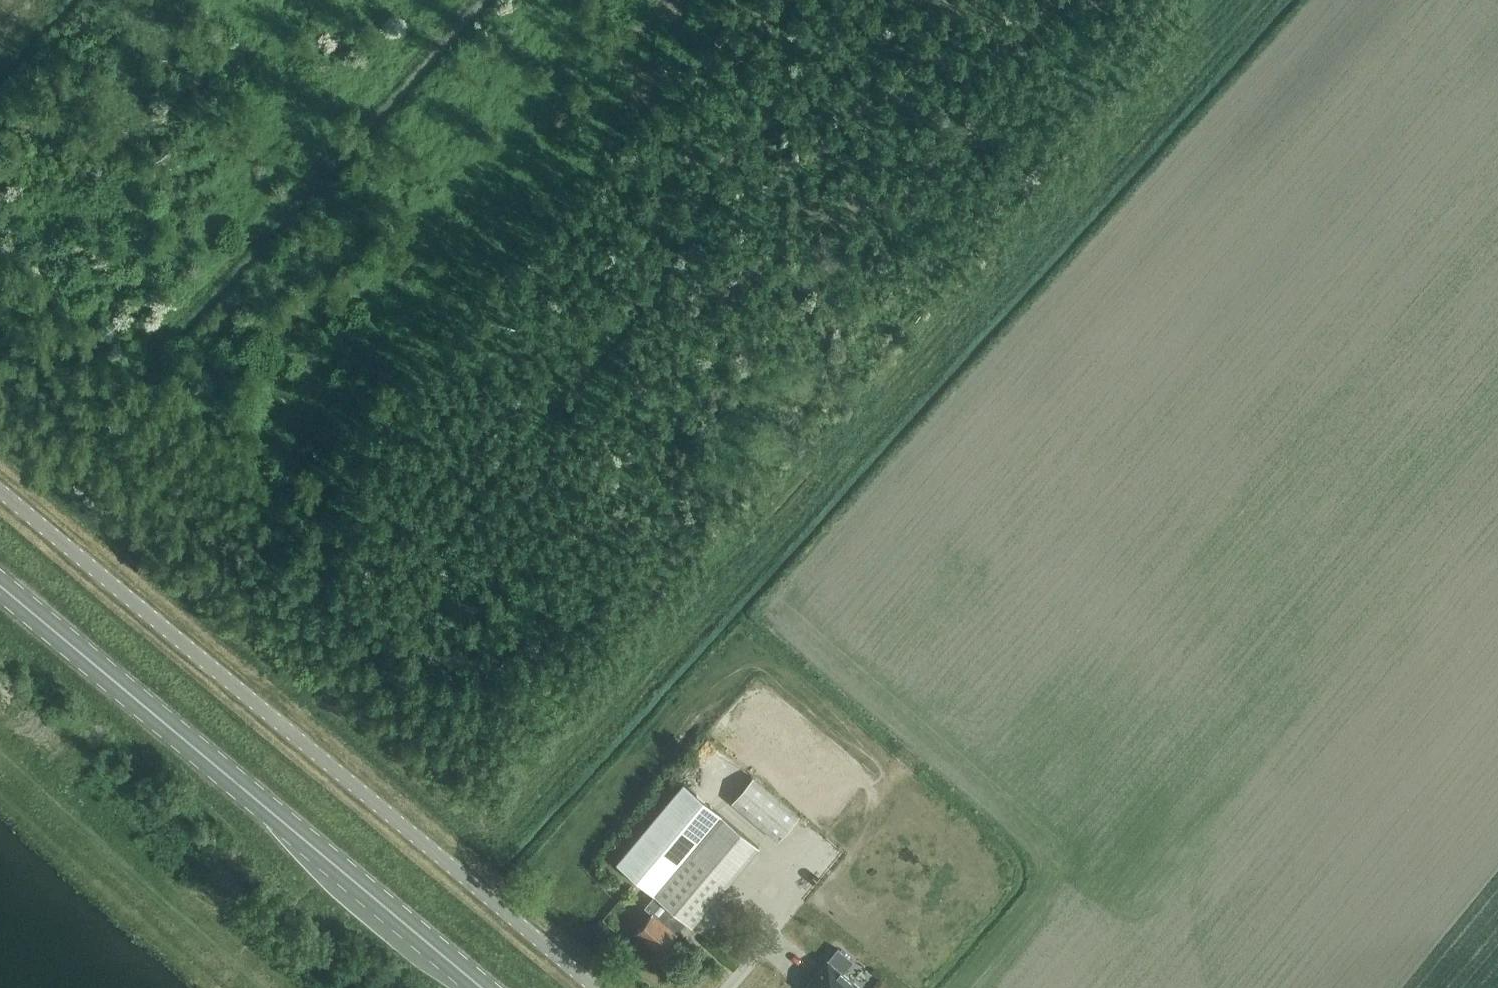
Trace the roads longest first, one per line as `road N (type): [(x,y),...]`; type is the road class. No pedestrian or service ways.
road 1 (unclassified): [(596,987),(0,490)]
road 2 (primary): [(481,987),(0,586)]

